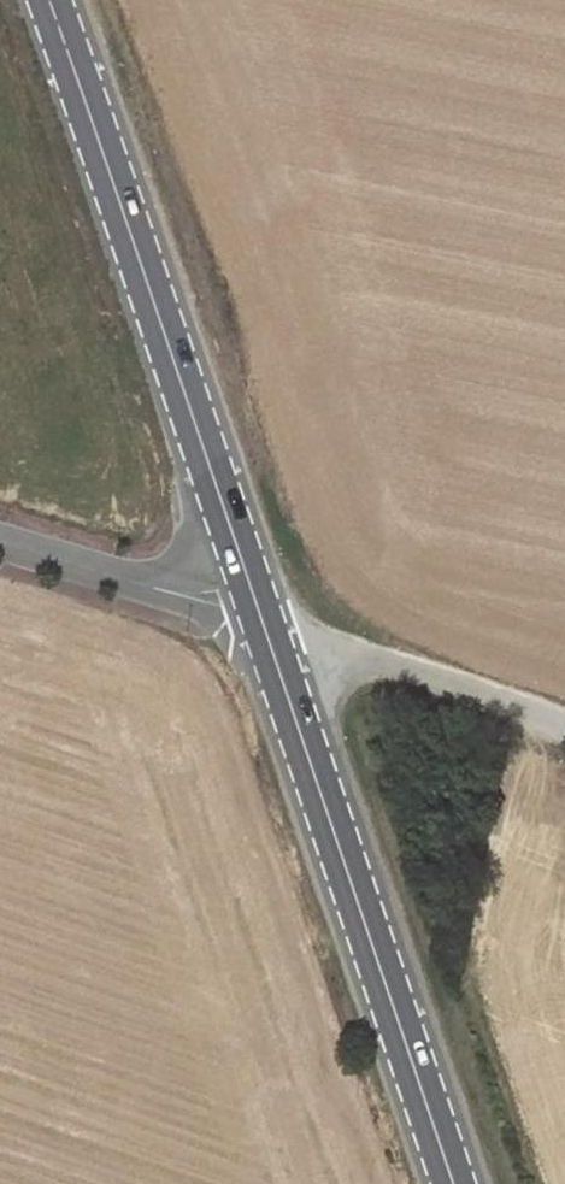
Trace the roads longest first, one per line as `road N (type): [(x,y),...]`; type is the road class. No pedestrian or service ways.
road 1 (secondary): [(257,616),(49,0)]
road 2 (secondary): [(451,1183),(257,616)]
road 3 (track): [(564,720),(257,616)]
road 4 (residential): [(0,535),(257,616)]

